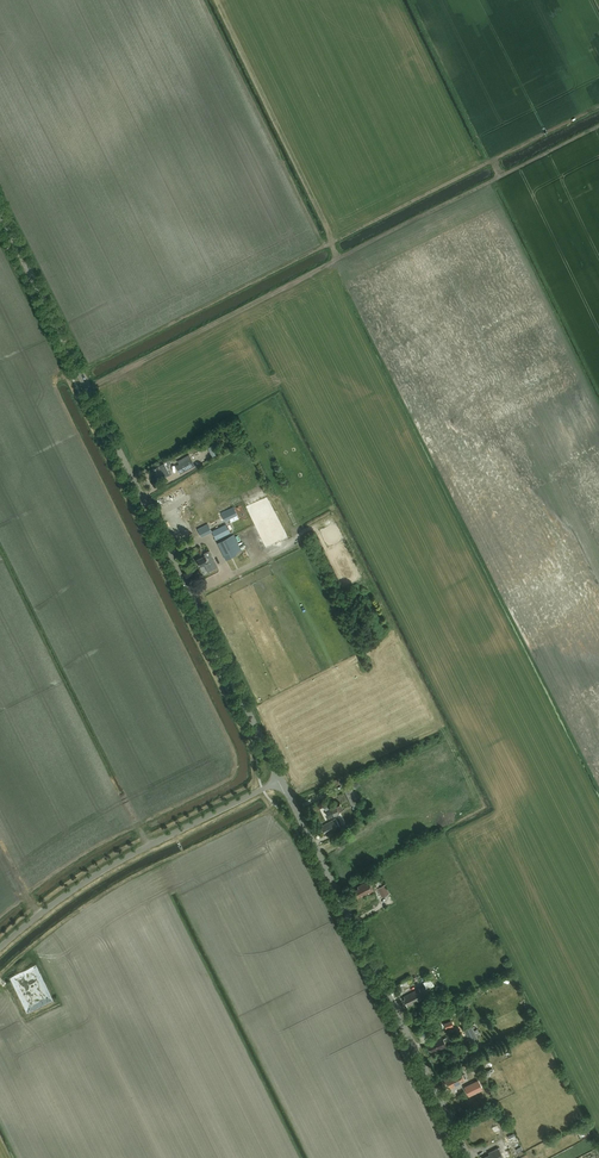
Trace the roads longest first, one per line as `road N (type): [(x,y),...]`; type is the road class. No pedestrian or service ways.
road 1 (tertiary): [(280,780),(0,210)]
road 2 (tertiary): [(467,1157),(280,780)]
road 3 (unclassified): [(0,948),(96,875),(280,780)]

